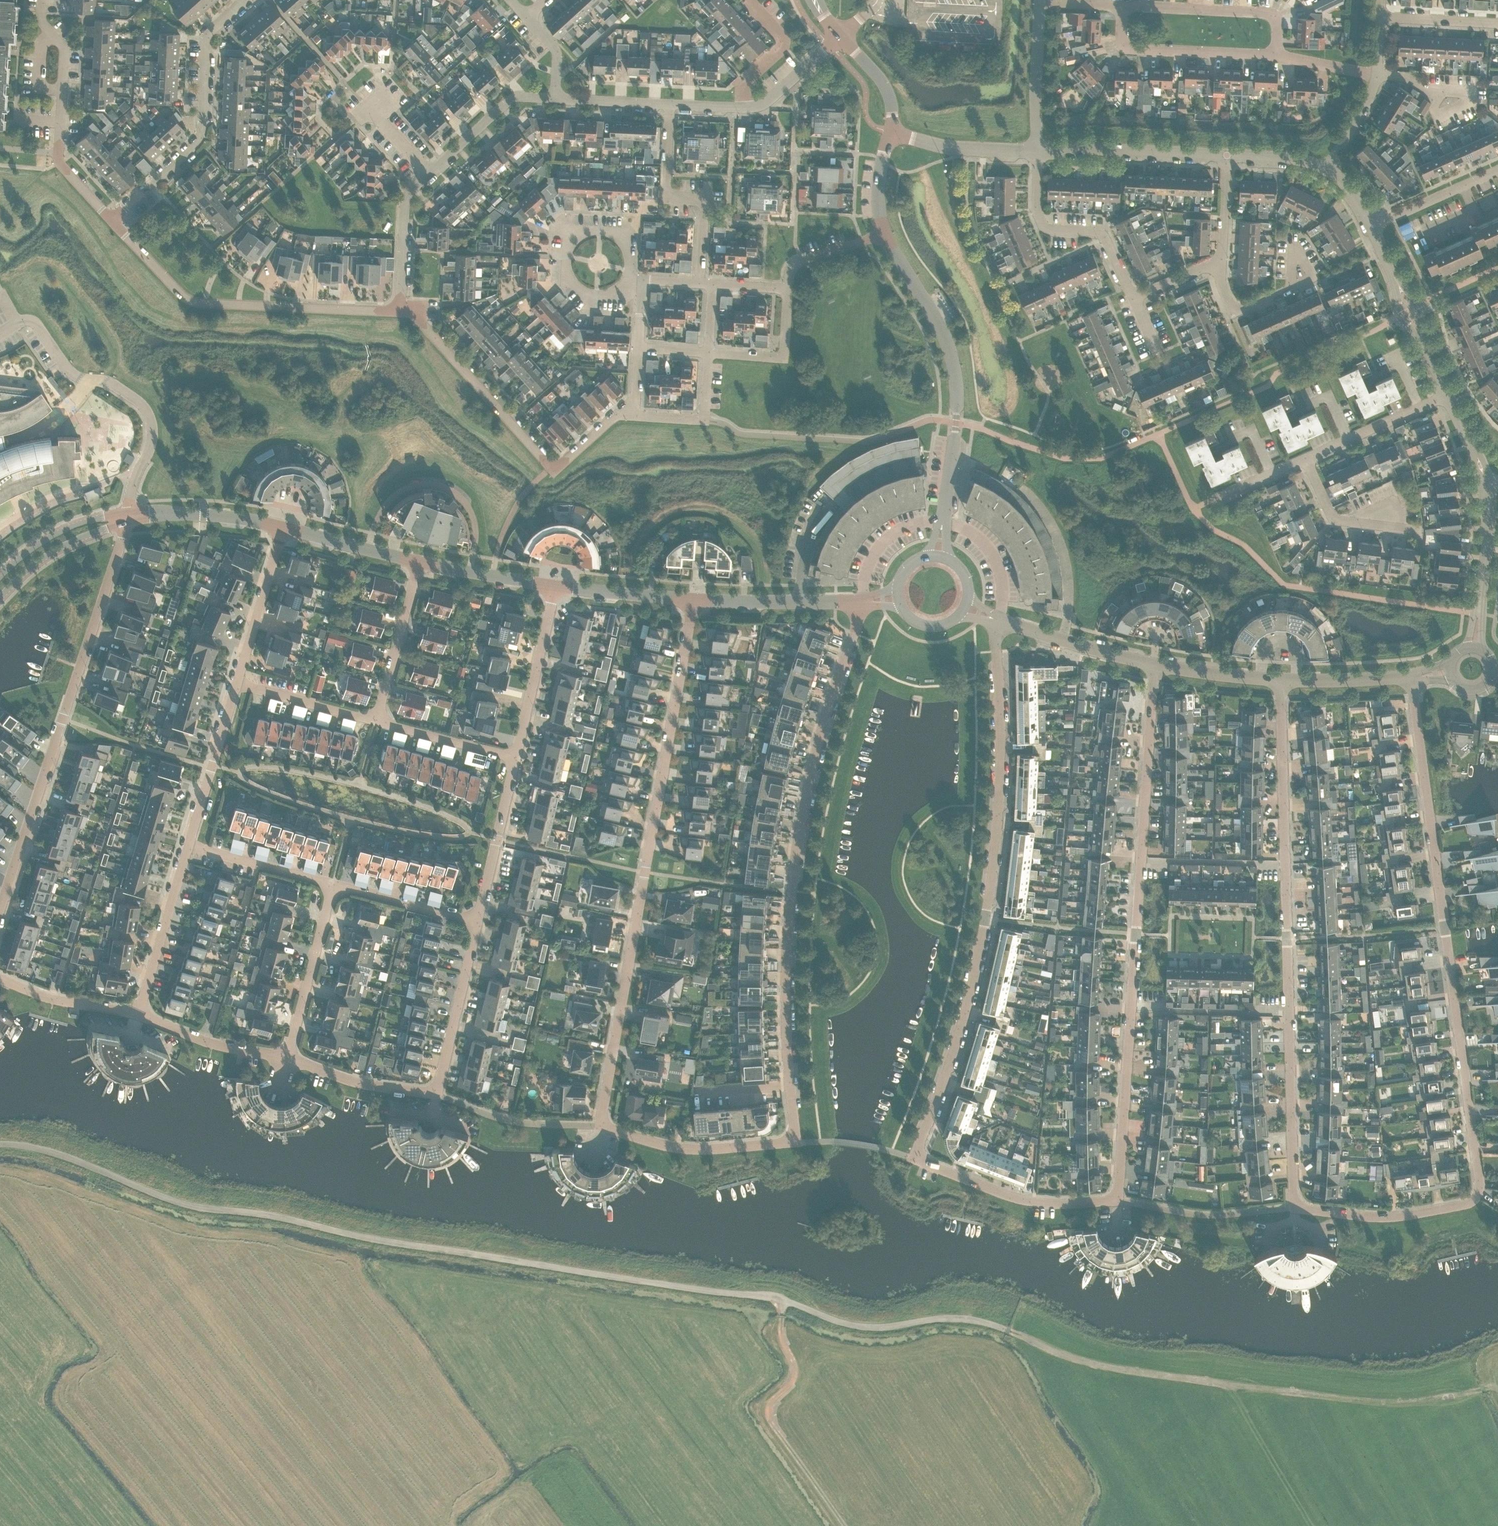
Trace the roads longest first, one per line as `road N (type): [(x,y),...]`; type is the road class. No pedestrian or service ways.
road 1 (unclassified): [(0,1144),(55,1153),(191,1206),(772,1298),(858,1326),(973,1320),(1101,1366),(1377,1401),(1483,1388)]
road 2 (residential): [(861,601),(818,740),(789,892),(784,998),(796,1142),(693,1150),(600,1127)]
road 3 (residential): [(1472,1202),(1409,1219),(1296,1207),(1282,681)]
road 4 (residential): [(1028,1202),(923,1162),(917,1149),(985,919),(996,822),(998,621)]
road 5 (residential): [(1028,1202),(1103,1201),(1118,1189),(1156,665)]
road 6 (residential): [(600,1127),(694,601)]
road 7 (residential): [(1472,1202),(1475,1147),(1412,677)]
road 8 (residential): [(0,910),(128,518)]
road 9 (residential): [(479,920),(438,1096),(362,1083),(289,1059)]
road 10 (residential): [(633,416),(620,416),(550,468),(411,309),(398,308)]
road 11 (unclassified): [(398,308),(194,301),(113,220)]
road 12 (tertiary): [(943,523),(956,377),(944,334),(886,235)]
road 13 (residential): [(113,220),(195,143),(208,32),(242,0)]
road 14 (residential): [(699,283),(702,199),(668,196),(672,105)]
road 15 (residential): [(1133,298),(1106,237),(1042,225),(1037,150)]
road 16 (unclassified): [(1228,156),(1037,150)]
road 17 (residential): [(1277,57),(1277,24),(1263,13),(1123,7)]
road 18 (residential): [(1277,57),(1136,49),(1123,37),(1123,7)]
road 19 (unclassified): [(1447,394),(1371,228)]
road 20 (residential): [(138,1016),(190,843)]
road 21 (residential): [(331,887),(289,1059)]
road 22 (residential): [(555,587),(518,757)]
road 23 (residential): [(518,757),(479,920)]
road 24 (tertiary): [(861,601),(694,601)]
road 25 (residential): [(190,843),(238,684)]
road 26 (residential): [(375,721),(419,562)]
road 27 (unclassified): [(998,621),(1156,665)]
road 28 (unclassified): [(1474,647),(1486,485)]
road 29 (residential): [(238,684),(282,528)]
road 30 (residential): [(289,1059),(226,1051),(138,1016)]
road 31 (unclassified): [(554,99),(515,97),(427,174)]
road 32 (tertiary): [(282,528),(203,515),(128,518)]
road 33 (residential): [(331,887),(479,920)]
road 34 (residential): [(62,89),(63,166),(113,220)]
road 35 (unclassified): [(1037,150),(955,148),(890,132)]
road 36 (unclassified): [(1037,150),(1039,2)]
road 37 (residential): [(190,843),(331,887)]
road 38 (residential): [(375,721),(518,757)]
road 39 (unclassified): [(427,174),(403,200),(398,308)]
road 40 (residential): [(707,354),(781,359),(787,290)]
road 41 (residential): [(138,1016),(33,995),(0,980)]
road 42 (residential): [(238,684),(375,721)]
road 43 (tertiary): [(0,598),(45,558),(117,520)]
road 44 (tertiary): [(419,562),(282,528)]
road 45 (tertiary): [(694,601),(555,587)]
road 46 (residential): [(1371,228),(1497,170)]
road 47 (residential): [(753,0),(785,37),(785,48),(744,84),(744,108)]
road 48 (tertiary): [(555,587),(419,562)]
road 49 (residential): [(633,416),(704,420),(707,354)]
road 50 (tertiary): [(117,520),(104,516),(62,530),(0,575)]
road 51 (residential): [(630,281),(628,247),(609,232),(582,234),(571,244),(568,277)]
road 52 (unclassified): [(1282,681),(1412,677)]
road 53 (unclassified): [(1156,665),(1282,681)]
road 54 (residential): [(787,290),(789,266),(886,235)]
road 55 (unclassified): [(841,35),(768,101),(744,108)]

